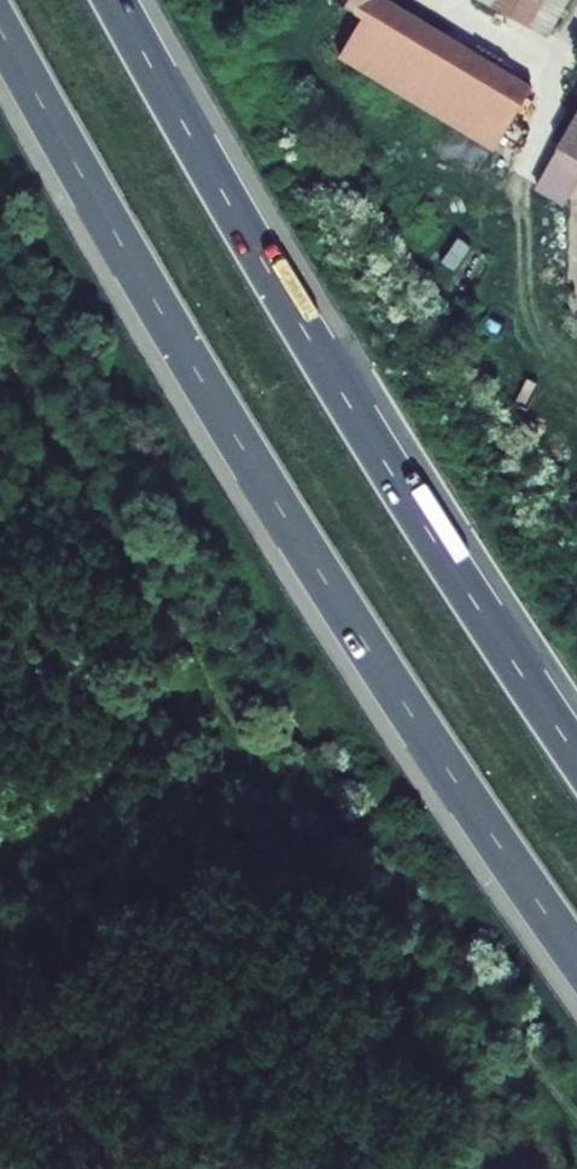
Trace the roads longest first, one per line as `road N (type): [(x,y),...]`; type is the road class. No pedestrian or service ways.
road 1 (motorway): [(0,29),(297,536),(576,956)]
road 2 (motorway): [(576,755),(298,321),(114,0)]

